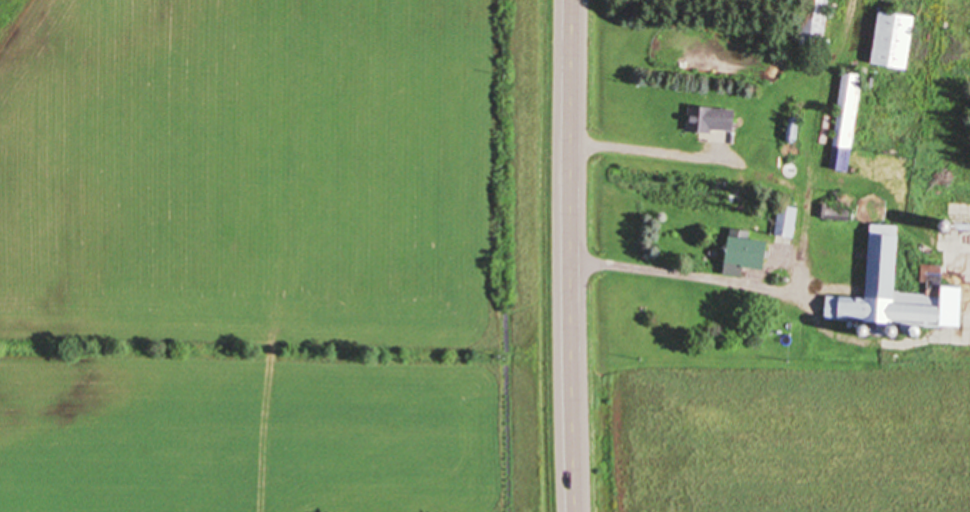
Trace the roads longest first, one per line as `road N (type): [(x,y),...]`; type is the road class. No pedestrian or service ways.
road 1 (primary): [(574,511),(571,0)]
road 2 (track): [(856,0),(808,193),(721,161)]

